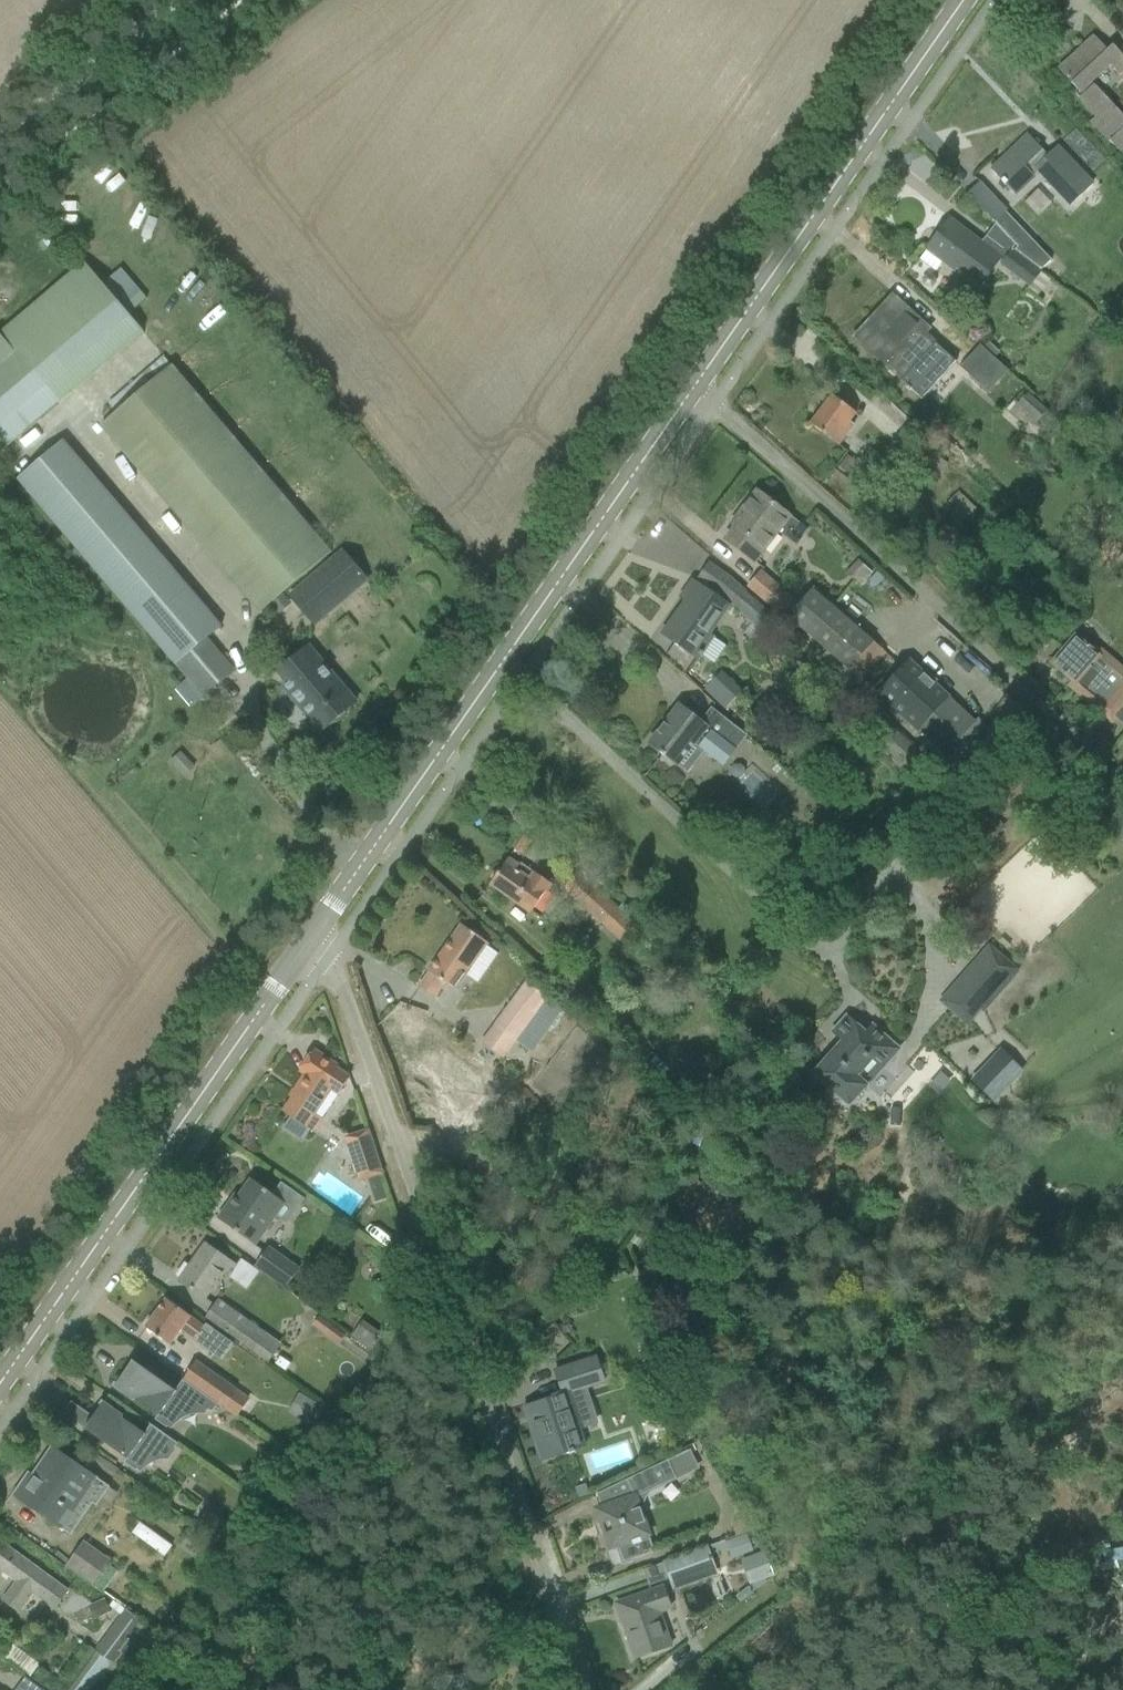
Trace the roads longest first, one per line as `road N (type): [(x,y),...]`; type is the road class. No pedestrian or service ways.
road 1 (tertiary): [(313,933),(963,0)]
road 2 (unclassified): [(573,1689),(313,933)]
road 3 (tertiary): [(0,1384),(313,933)]
road 4 (track): [(164,0),(0,124)]

